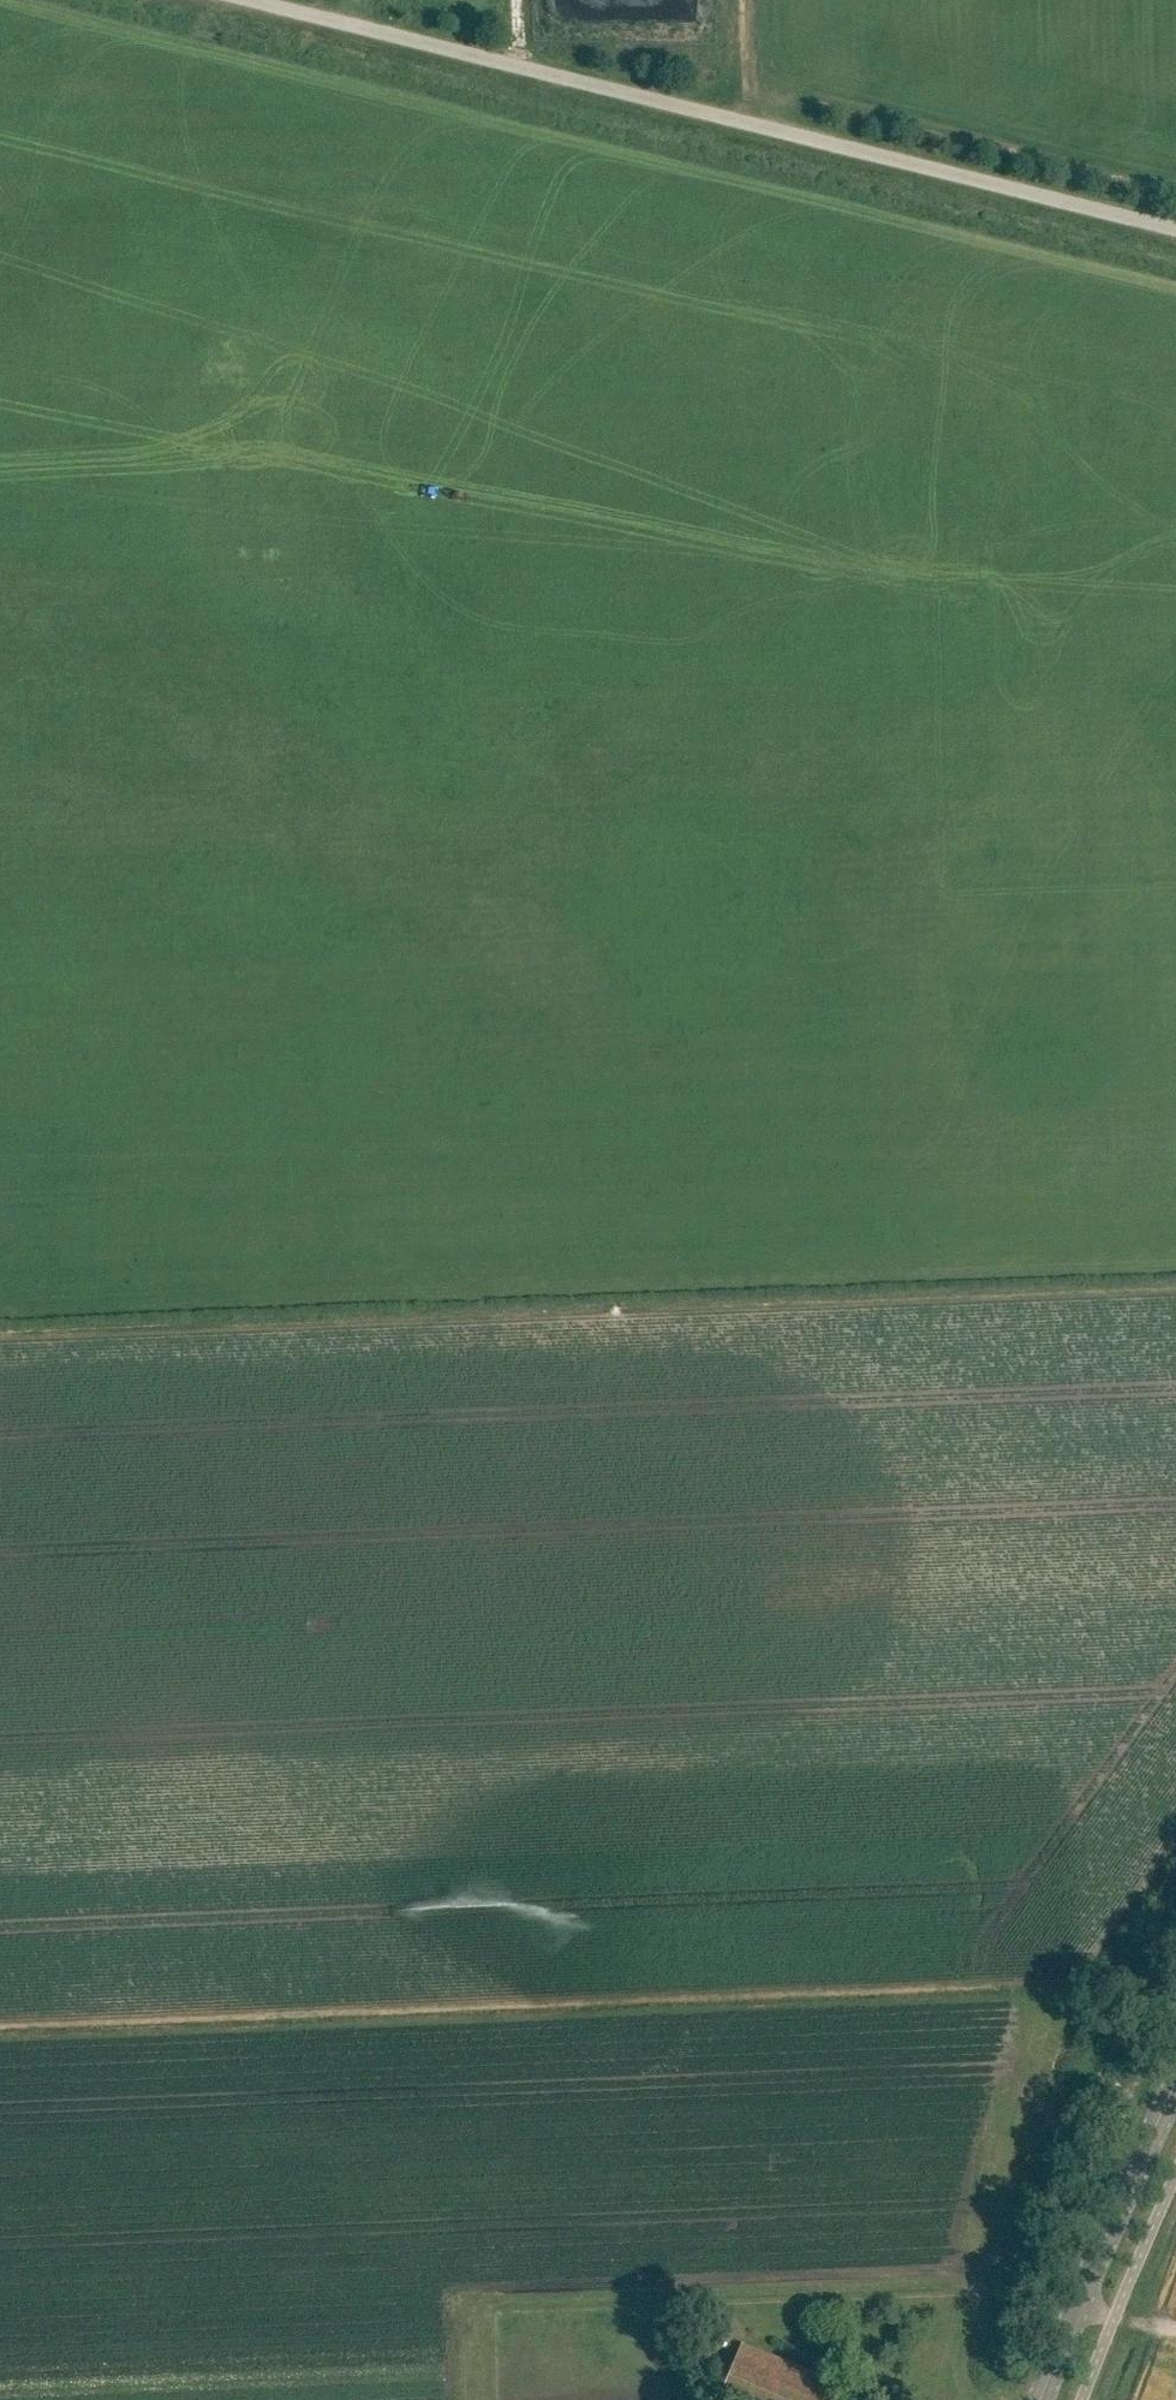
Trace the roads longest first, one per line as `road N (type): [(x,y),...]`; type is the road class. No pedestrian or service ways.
road 1 (track): [(1175,230),(246,0)]
road 2 (secondary): [(1042,2399),(1175,2091)]

